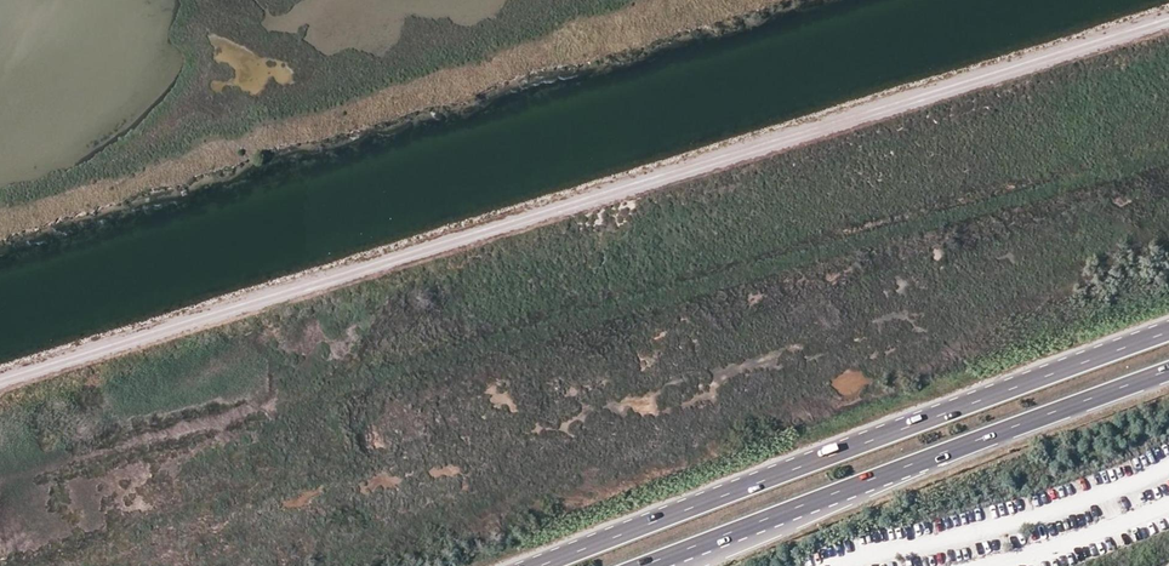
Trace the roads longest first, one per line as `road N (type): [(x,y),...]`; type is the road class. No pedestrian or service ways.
road 1 (track): [(1168,21),(0,379)]
road 2 (trunk): [(1168,333),(540,565)]
road 3 (trunk): [(903,468),(1168,370)]
road 4 (trunk): [(644,565),(903,468)]
road 5 (trunk): [(687,565),(833,506),(903,468)]

